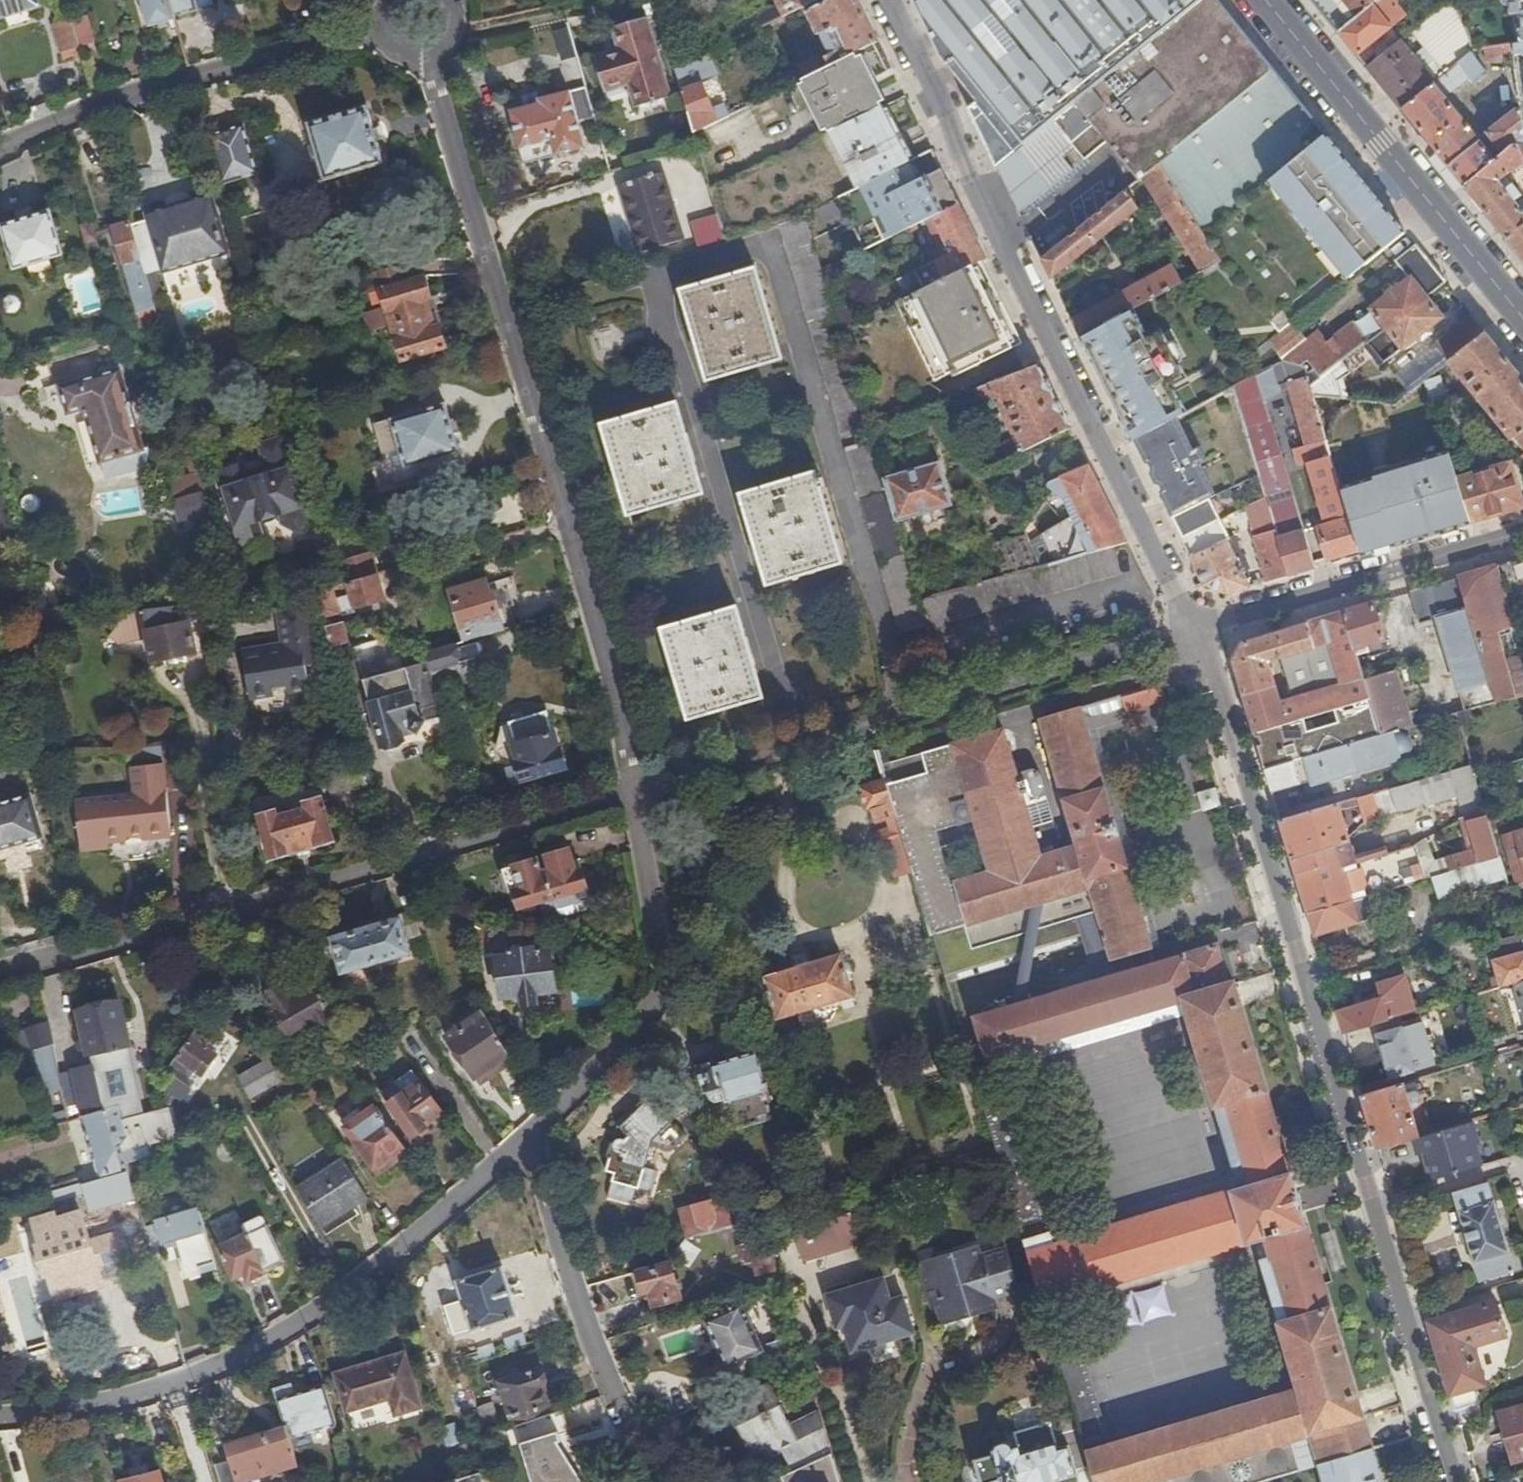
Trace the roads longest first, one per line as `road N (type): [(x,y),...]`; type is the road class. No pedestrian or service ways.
road 1 (residential): [(1196,629),(1456,1481)]
road 2 (residential): [(886,0),(1196,629)]
road 3 (tertiary): [(1522,324),(1268,0)]
road 4 (residential): [(1196,629),(1522,537)]

